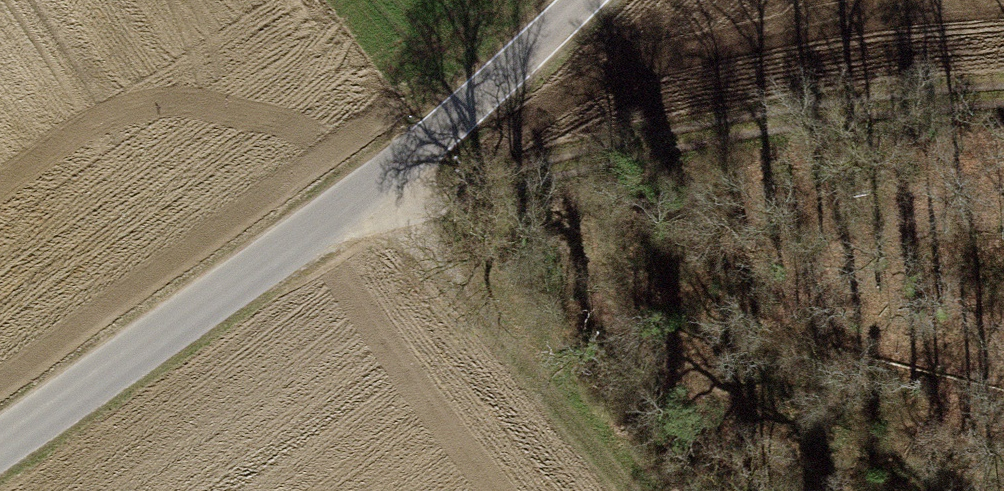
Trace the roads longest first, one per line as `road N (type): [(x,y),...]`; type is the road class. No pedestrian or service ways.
road 1 (tertiary): [(0,446),(353,203),(563,0)]
road 2 (track): [(353,203),(902,93),(1003,87)]
road 3 (track): [(353,203),(414,227),(563,244),(730,409),(842,490)]

